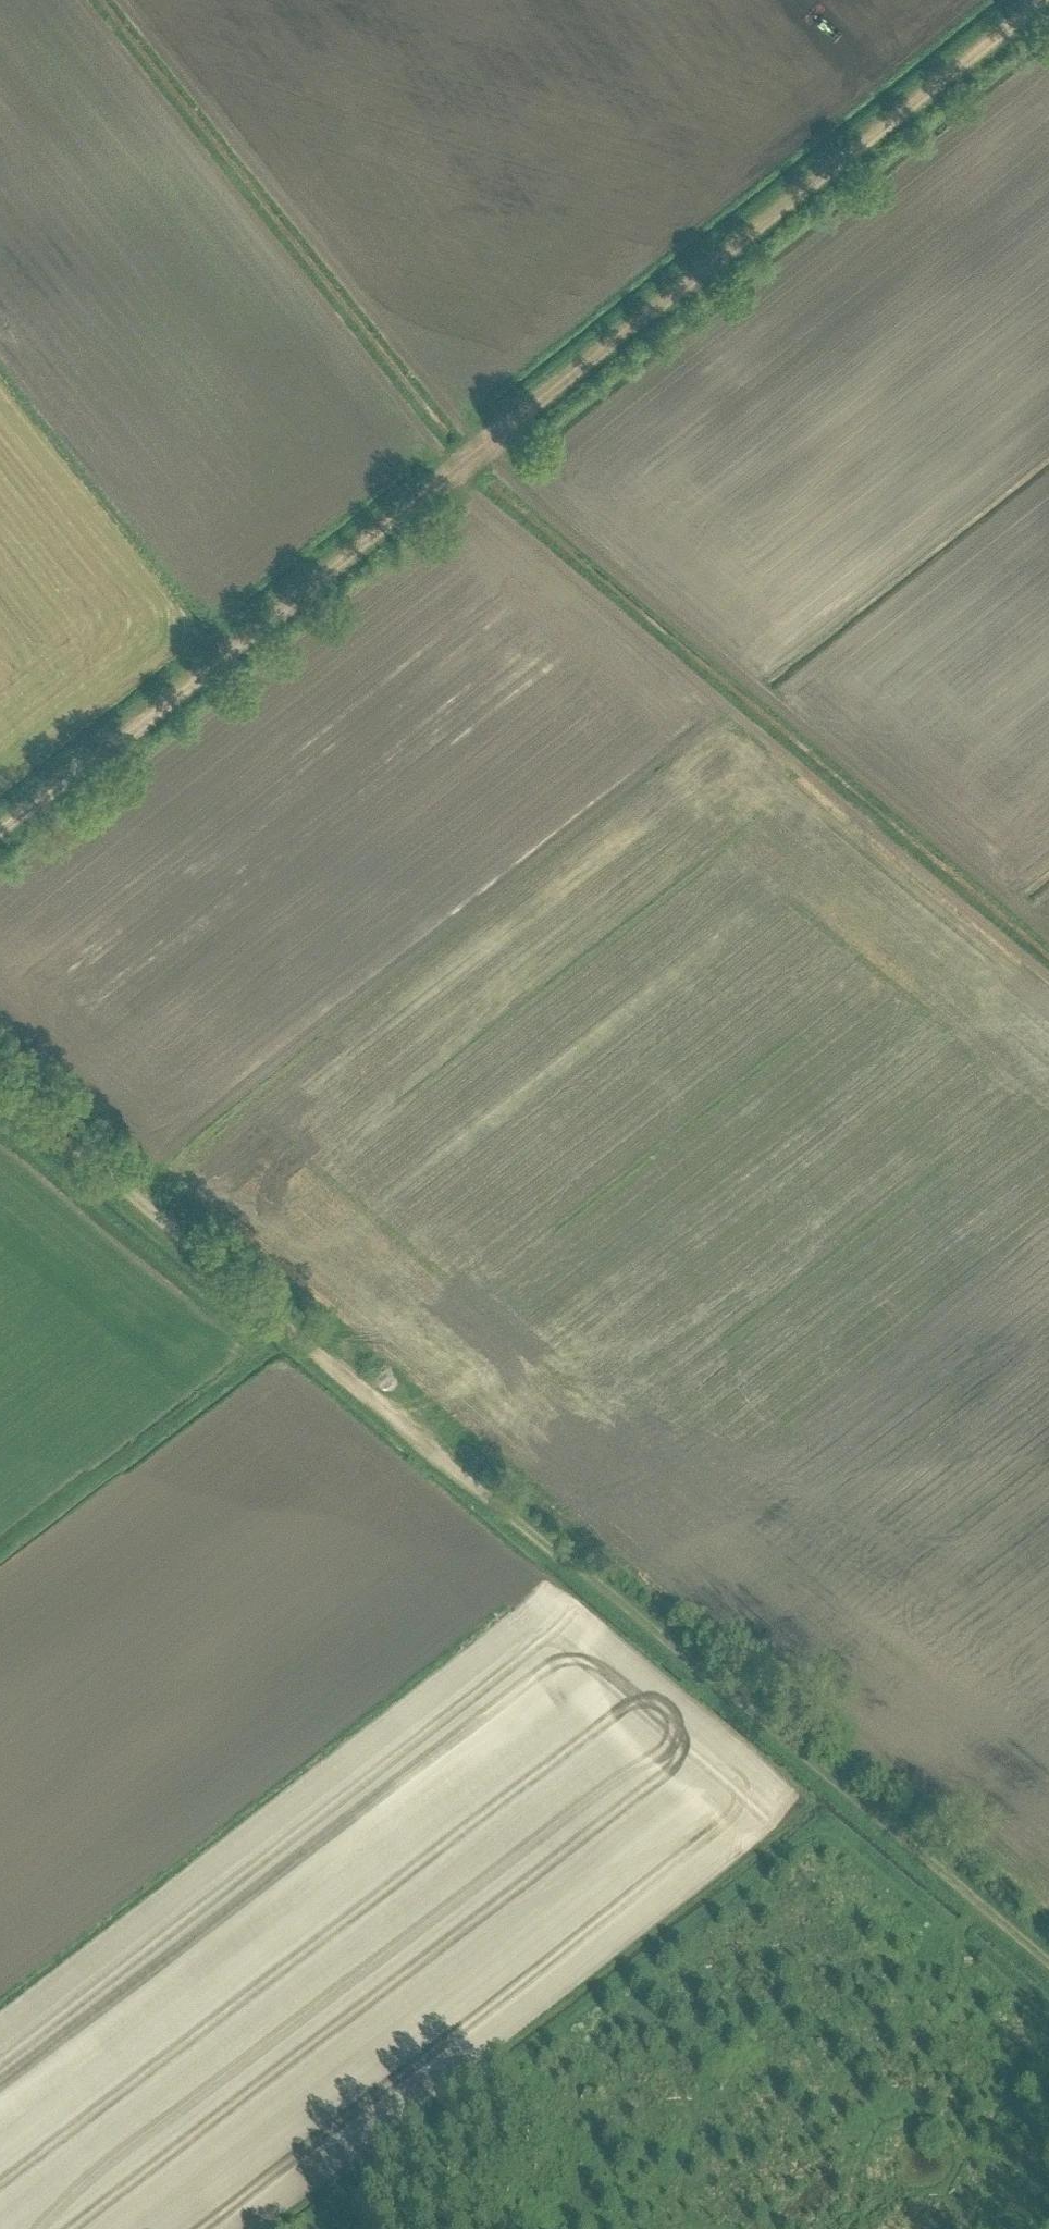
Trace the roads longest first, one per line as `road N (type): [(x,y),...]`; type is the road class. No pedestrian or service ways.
road 1 (track): [(0,1083),(1048,1964)]
road 2 (track): [(0,824),(1035,0)]

